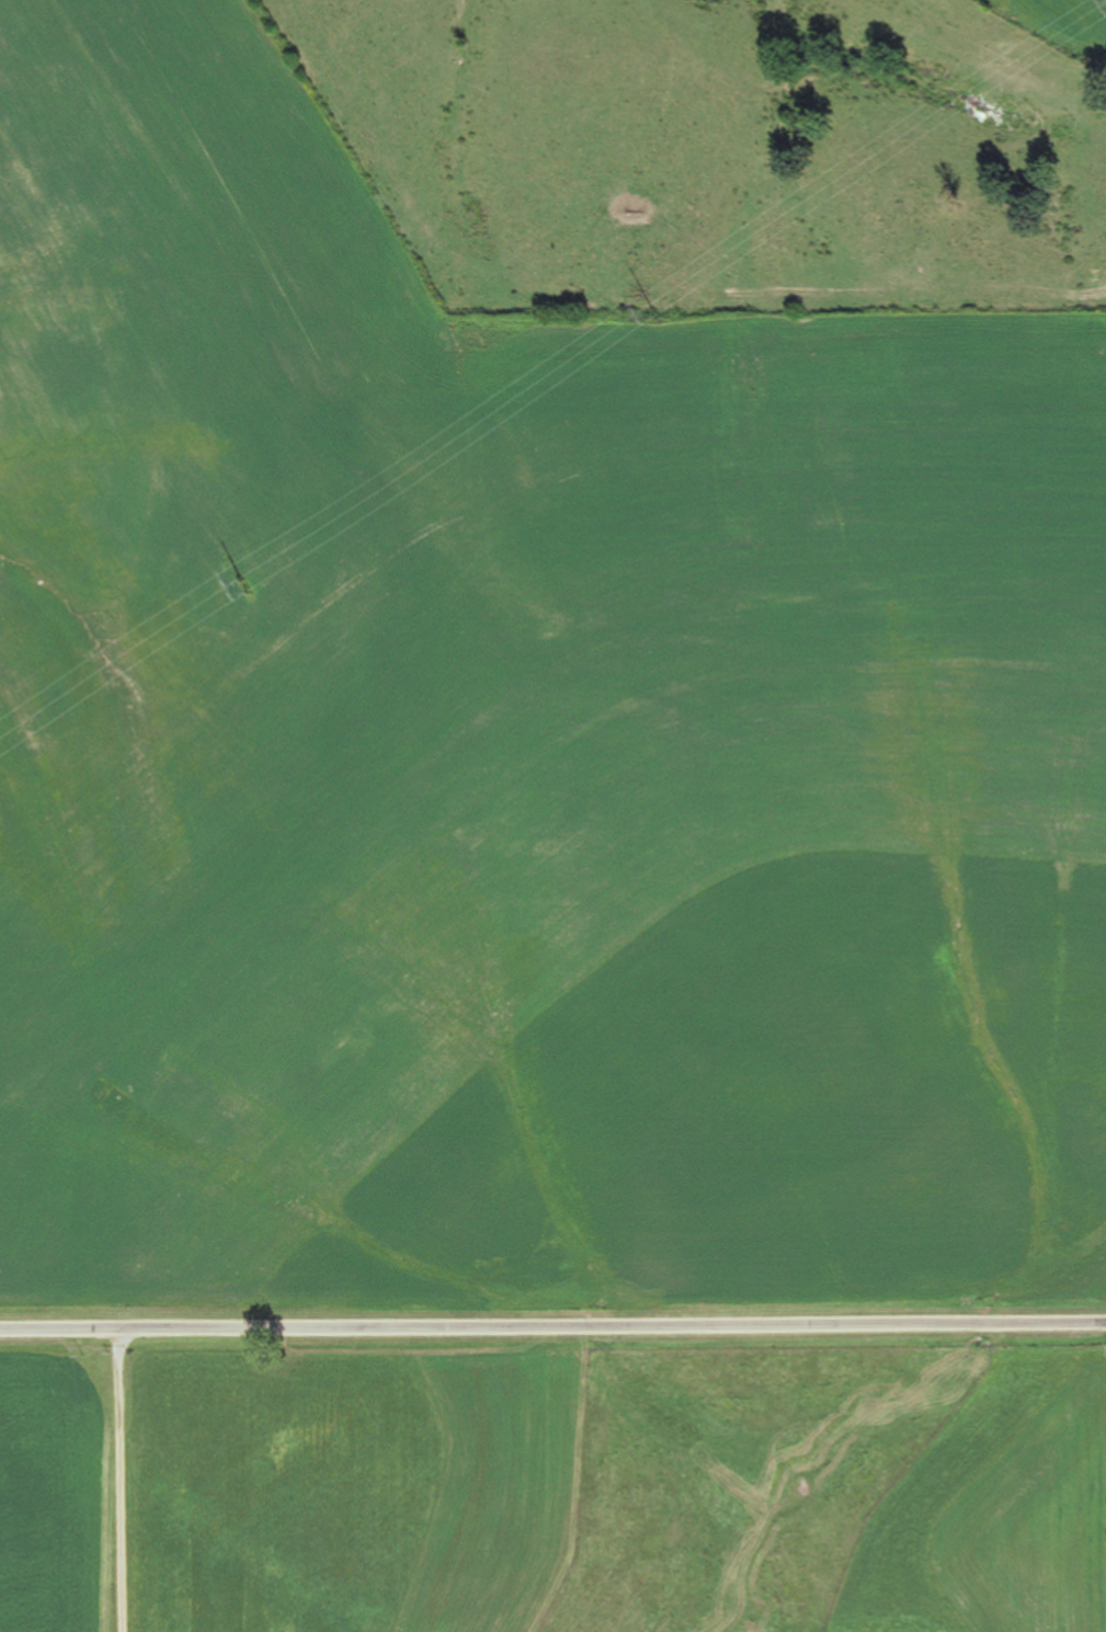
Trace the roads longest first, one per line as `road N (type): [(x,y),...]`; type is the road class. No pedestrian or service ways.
road 1 (residential): [(1105,1307),(0,1314)]

